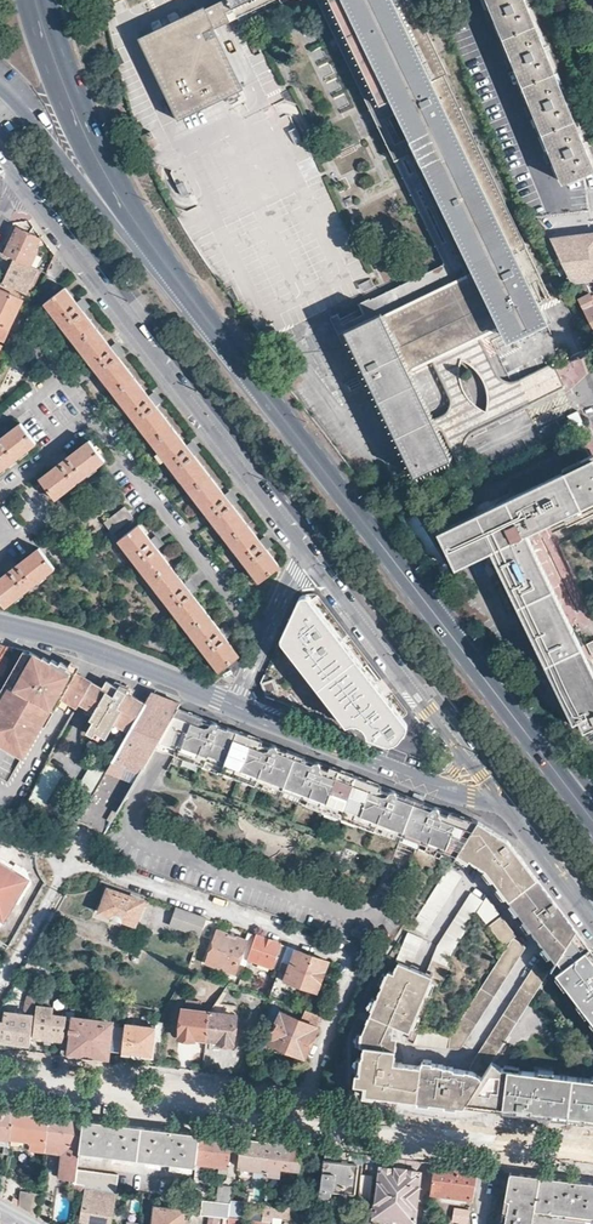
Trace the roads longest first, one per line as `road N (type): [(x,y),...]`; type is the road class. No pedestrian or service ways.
road 1 (primary): [(592,818),(146,238)]
road 2 (residential): [(295,1110),(345,997),(349,958),(70,860),(0,987)]
road 3 (residential): [(21,183),(310,561)]
road 4 (residential): [(310,561),(501,803)]
road 5 (residential): [(592,1148),(295,1110)]
road 6 (residential): [(295,1110),(0,1070)]
road 7 (residential): [(237,707),(501,803)]
road 8 (primary): [(146,238),(64,86),(39,0)]
road 9 (residential): [(0,623),(81,644),(237,707)]
road 10 (residential): [(0,87),(111,216),(146,238)]
road 11 (residential): [(237,707),(267,626),(296,572),(310,561)]
road 12 (residential): [(501,803),(592,925)]

